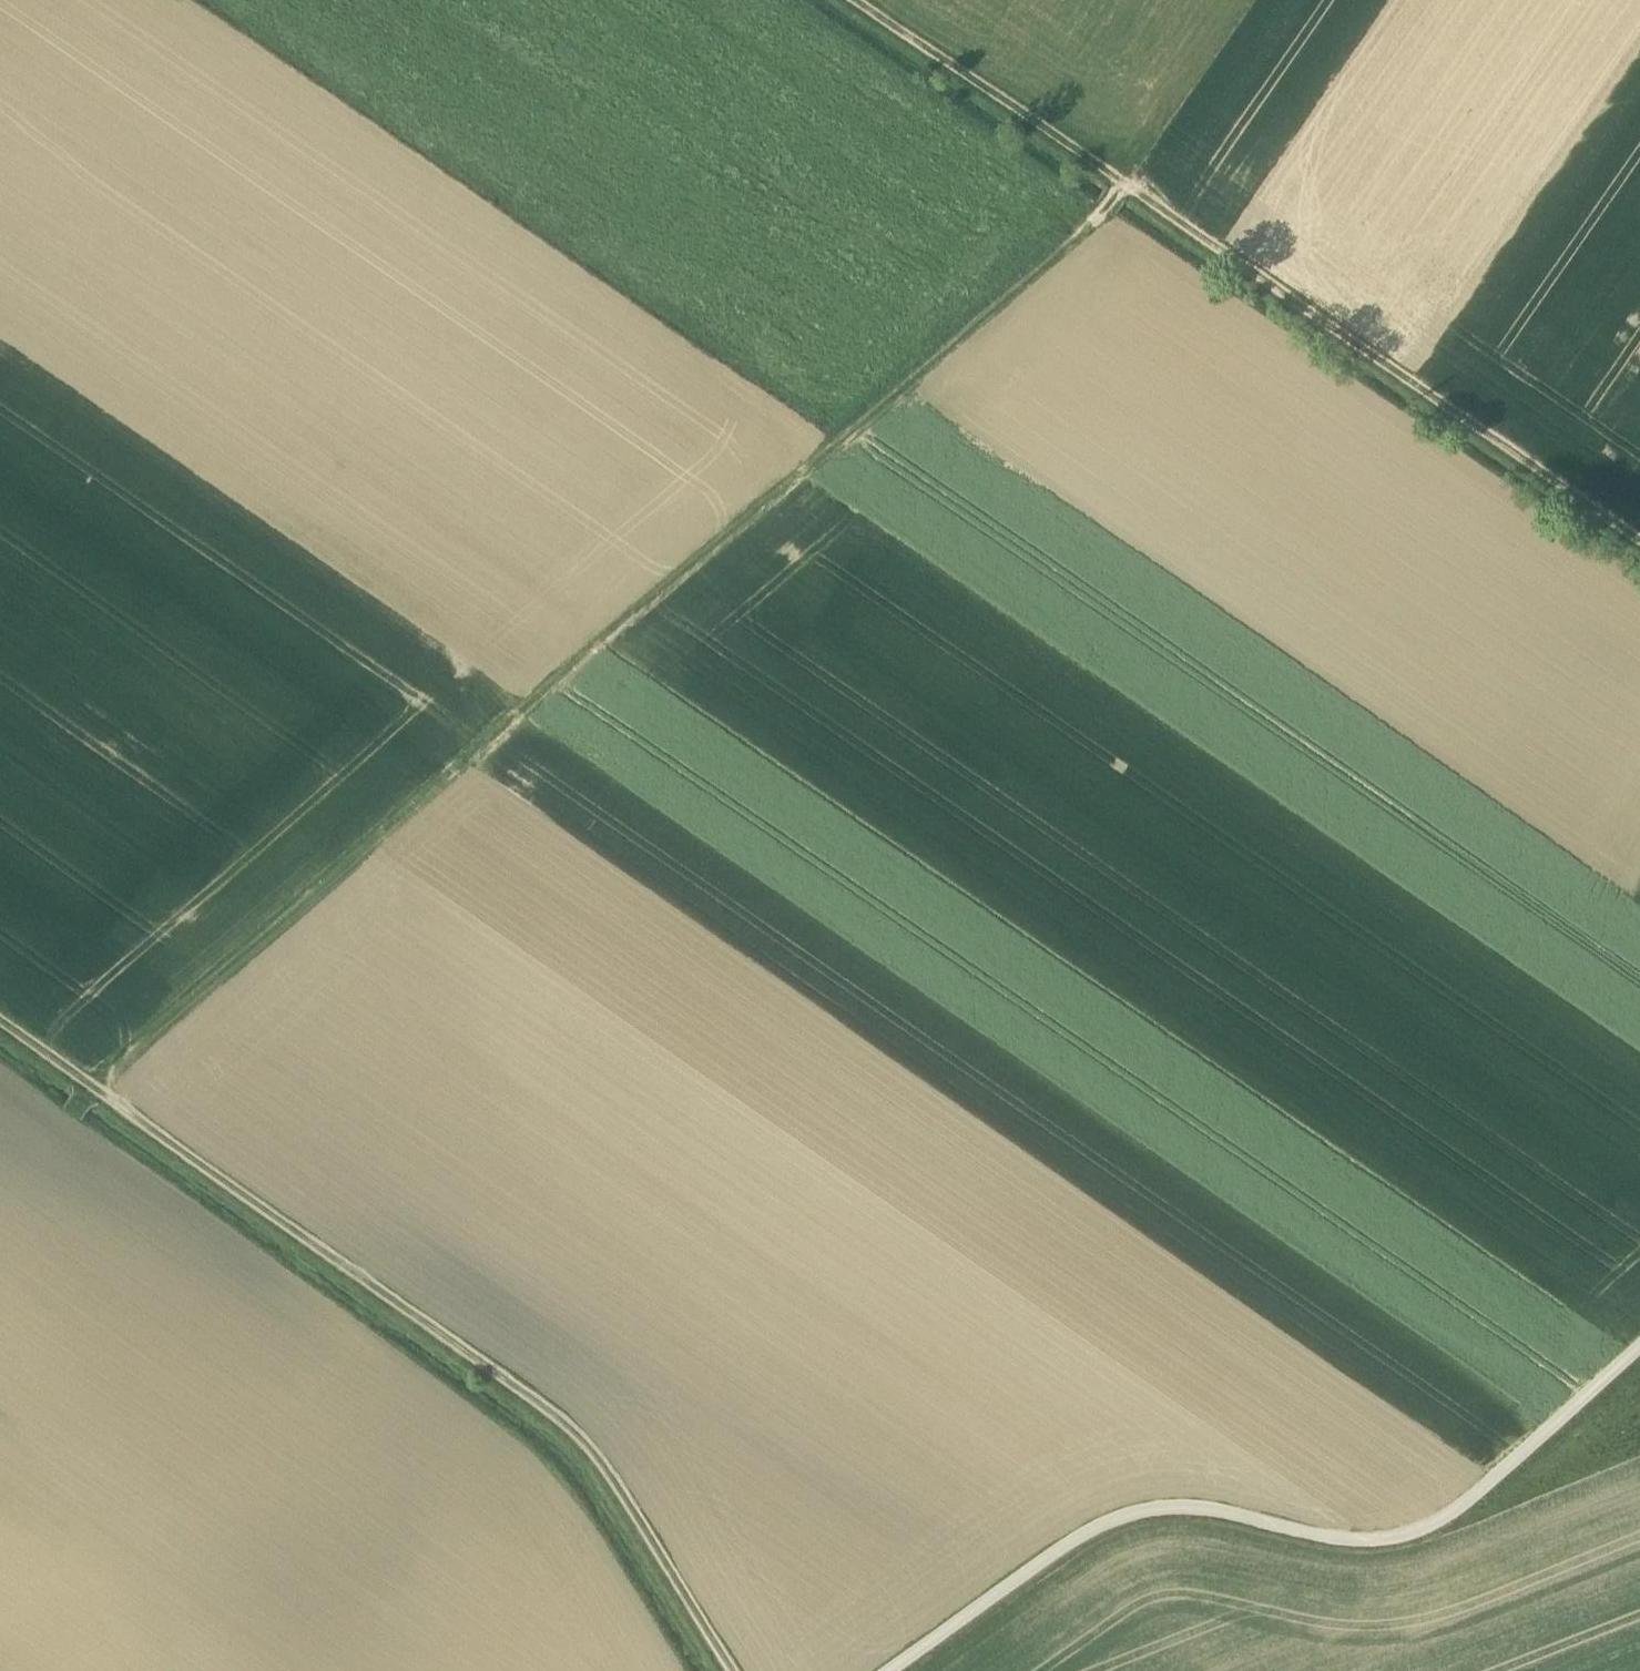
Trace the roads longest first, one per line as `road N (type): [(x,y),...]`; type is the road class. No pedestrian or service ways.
road 1 (track): [(99,1094),(1133,193)]
road 2 (track): [(737,1670),(646,1516),(570,1427),(0,1022)]
road 3 (track): [(849,0),(1639,544)]
road 4 (track): [(903,1670),(1124,1524),(1185,1515),(1356,1547),(1412,1542),(1456,1520),(1639,1357)]

